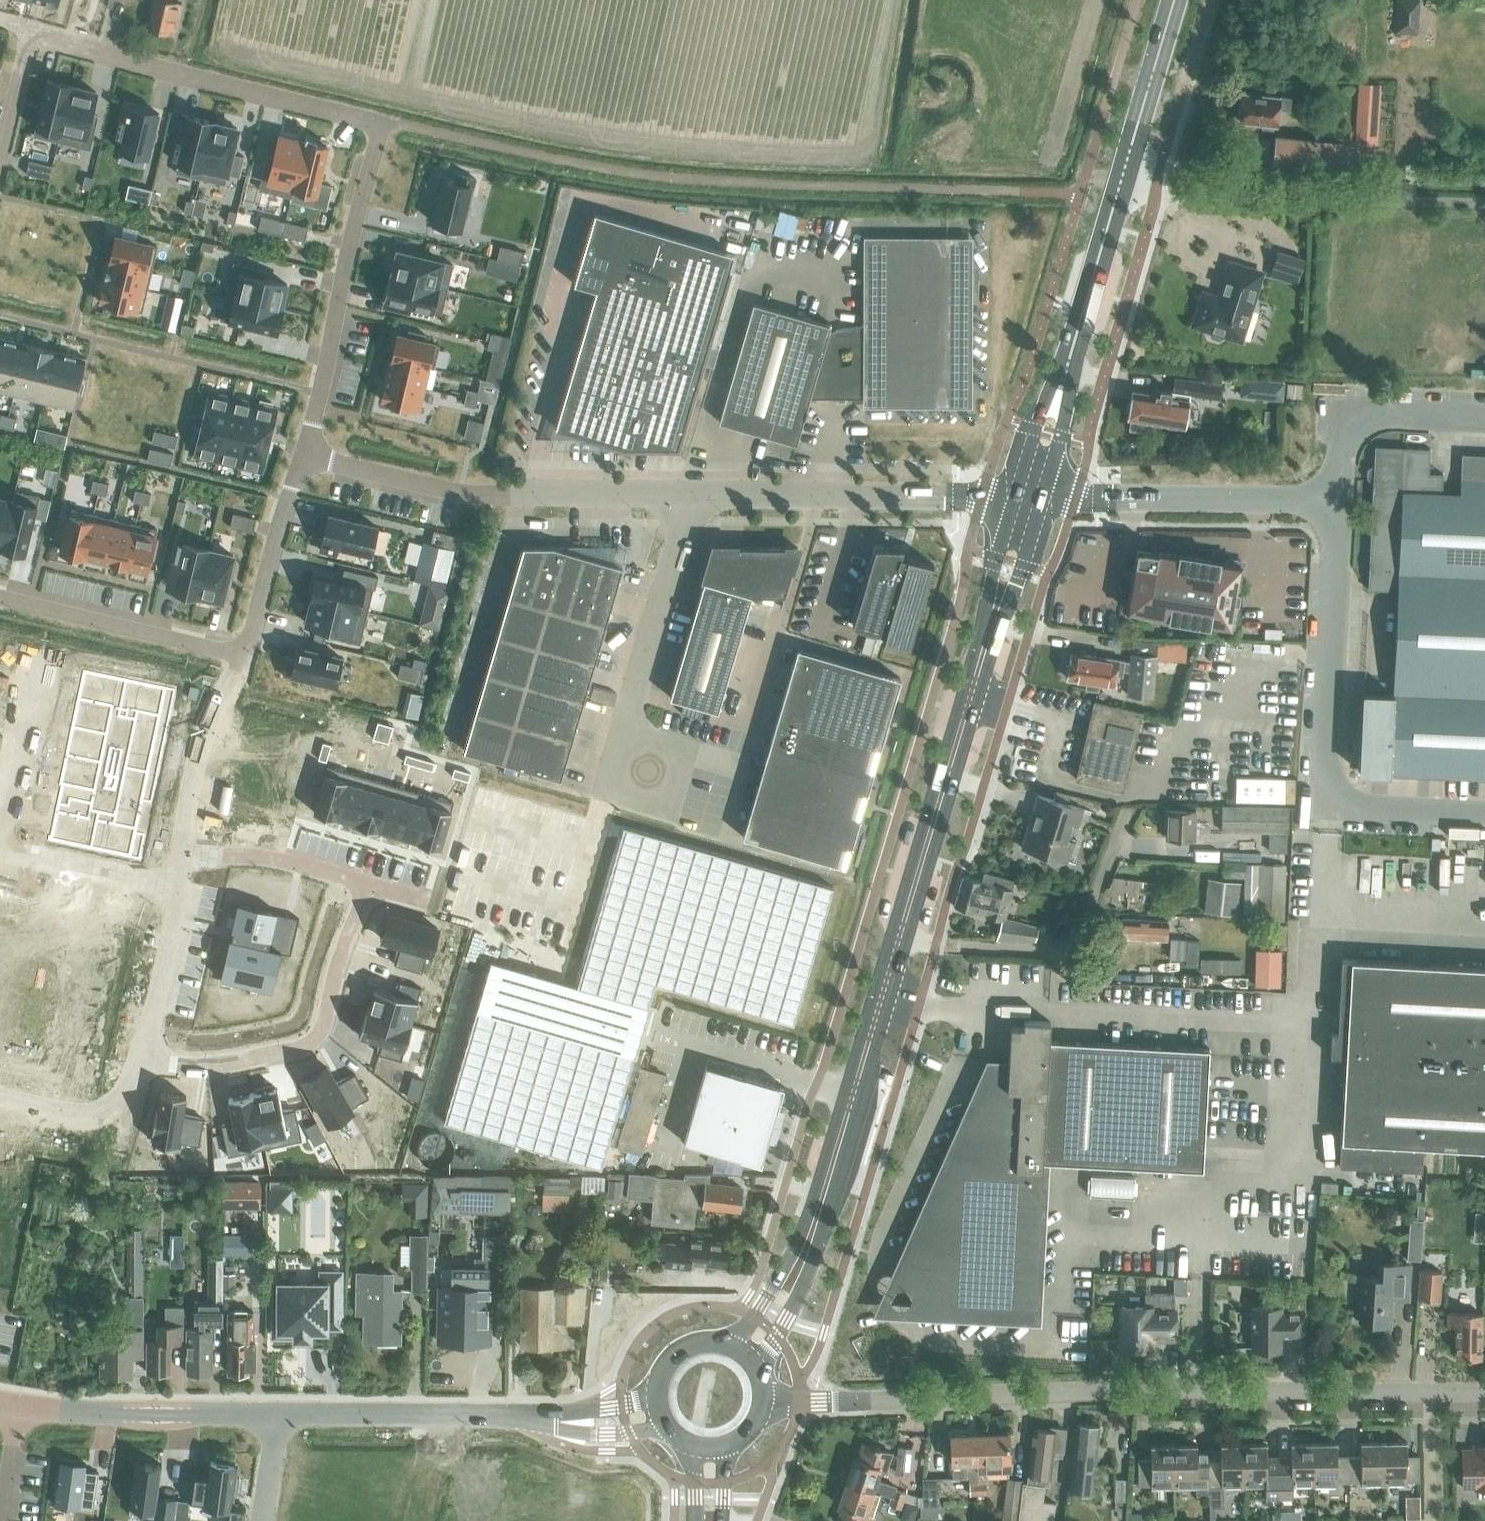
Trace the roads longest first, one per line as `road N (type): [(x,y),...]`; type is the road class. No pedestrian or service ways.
road 1 (residential): [(761,1400),(1135,1391),(1484,1394)]
road 2 (primary): [(818,1210),(985,651)]
road 3 (unclassified): [(1343,503),(1329,794),(1352,806),(1484,813)]
road 4 (unclassified): [(303,456),(466,494),(693,497)]
road 5 (unclassified): [(1119,196),(1484,203)]
road 6 (residential): [(34,29),(387,122)]
road 7 (residential): [(303,456),(366,181),(387,122)]
road 8 (residential): [(140,1057),(235,1062),(313,1038),(369,884)]
road 9 (unclassified): [(1343,503),(1040,501)]
road 10 (unclassified): [(281,1413),(19,1406)]
road 11 (residential): [(0,594),(246,658)]
road 12 (unclassified): [(693,497),(622,735)]
road 13 (unclassified): [(529,1413),(281,1413)]
road 14 (residential): [(140,1057),(175,944),(186,852)]
road 15 (residential): [(246,658),(303,456)]
road 16 (residential): [(186,852),(190,794),(210,726),(246,658)]
road 17 (primary): [(1119,196),(1176,0)]
road 18 (unclassified): [(819,498),(1013,499)]
road 19 (residential): [(369,884),(273,860),(186,852)]
road 20 (residential): [(0,1099),(70,1112),(108,1108),(132,1093),(140,1057)]
road 21 (unclassified): [(622,735),(606,785),(670,807),(686,755)]
road 22 (primary): [(754,1368),(795,1301),(816,1248),(818,1210)]
road 23 (primary): [(1072,347),(1013,499)]
road 24 (primary): [(818,1210),(730,1346)]
road 25 (primary): [(985,651),(1040,501)]
road 26 (primary): [(1072,347),(1119,196)]
road 27 (primary): [(1040,501),(1061,436),(1072,347)]
road 28 (primary): [(1013,499),(995,558),(985,651)]
road 29 (unclassified): [(1484,425),(1366,421),(1352,425),(1346,439)]
road 30 (unclassified): [(778,637),(819,498)]
road 31 (unclassified): [(529,1413),(561,1430),(595,1434),(666,1425)]
road 32 (residential): [(34,29),(0,166)]
road 33 (unclassified): [(656,1400),(529,1413)]
road 34 (unclassified): [(693,497),(819,498)]

